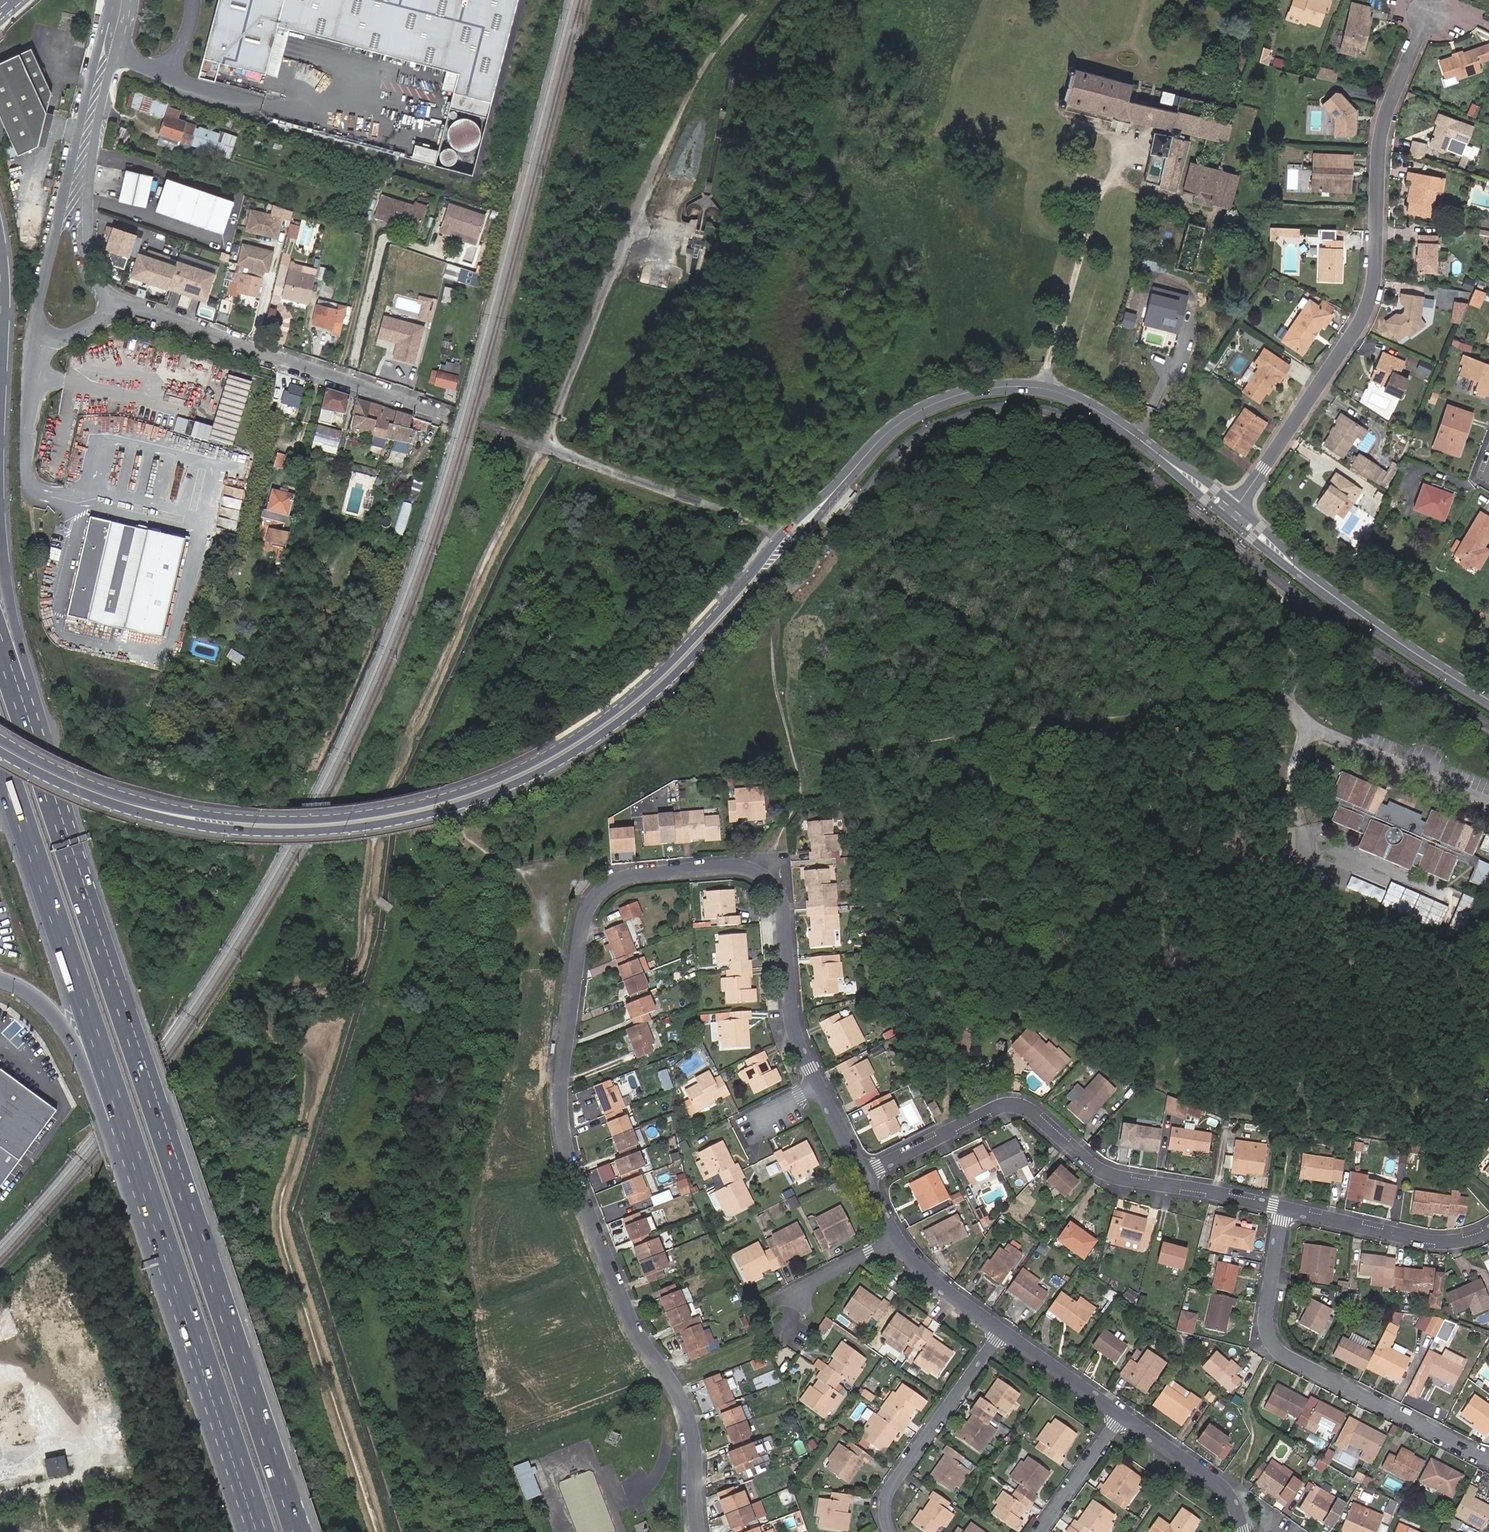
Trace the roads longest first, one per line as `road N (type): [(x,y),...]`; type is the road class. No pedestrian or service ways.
road 1 (residential): [(815,1087),(793,1033),(784,906),(768,875),(731,866),(632,876),(607,886),(578,942),(568,1127),(612,1278),(640,1341),(684,1406),(700,1531)]
road 2 (tertiary): [(0,747),(77,787),(190,819),(322,826),(434,807),(516,778),(619,717),(792,539)]
road 3 (trunk): [(299,1531),(12,680)]
road 4 (residential): [(1231,512),(1371,297),(1379,133),(1387,95),(1429,9)]
road 5 (tertiary): [(792,539),(902,419),(997,384),(1048,387),(1100,410),(1231,512)]
road 6 (residential): [(1280,1211),(1109,1173),(1021,1107),(990,1111),(865,1174)]
road 7 (trunk): [(0,753),(135,1157)]
road 8 (trunk): [(135,1157),(261,1531)]
road 9 (residential): [(1488,1455),(1478,1459),(1286,1355),(1267,1327),(1280,1211)]
road 10 (unclassified): [(113,296),(450,416)]
road 11 (unclassified): [(480,427),(773,524),(792,539)]
road 12 (tertiary): [(1231,512),(1350,606),(1488,697)]
road 13 (unclassified): [(82,165),(45,271),(35,313),(41,333),(61,338),(104,315),(113,296)]
road 14 (residential): [(1002,1331),(893,1482),(887,1500),(892,1531)]
road 15 (trunk): [(0,977),(32,991),(58,1020),(116,1144),(135,1157)]
road 16 (residential): [(1488,1227),(1397,1238),(1280,1211)]
road 17 (residential): [(1243,1531),(1223,1485),(1121,1414)]
road 18 (unclassified): [(82,165),(122,0)]
road 19 (residential): [(900,1237),(794,1292),(790,1330)]
road 20 (trunk): [(12,680),(20,635),(0,532)]
road 21 (residential): [(1121,1414),(1002,1331)]
road 22 (residential): [(1039,1531),(1121,1414)]
road 23 (unclassified): [(113,296),(92,281),(85,256),(82,165)]
road 24 (residential): [(1002,1331),(938,1286),(900,1237)]

